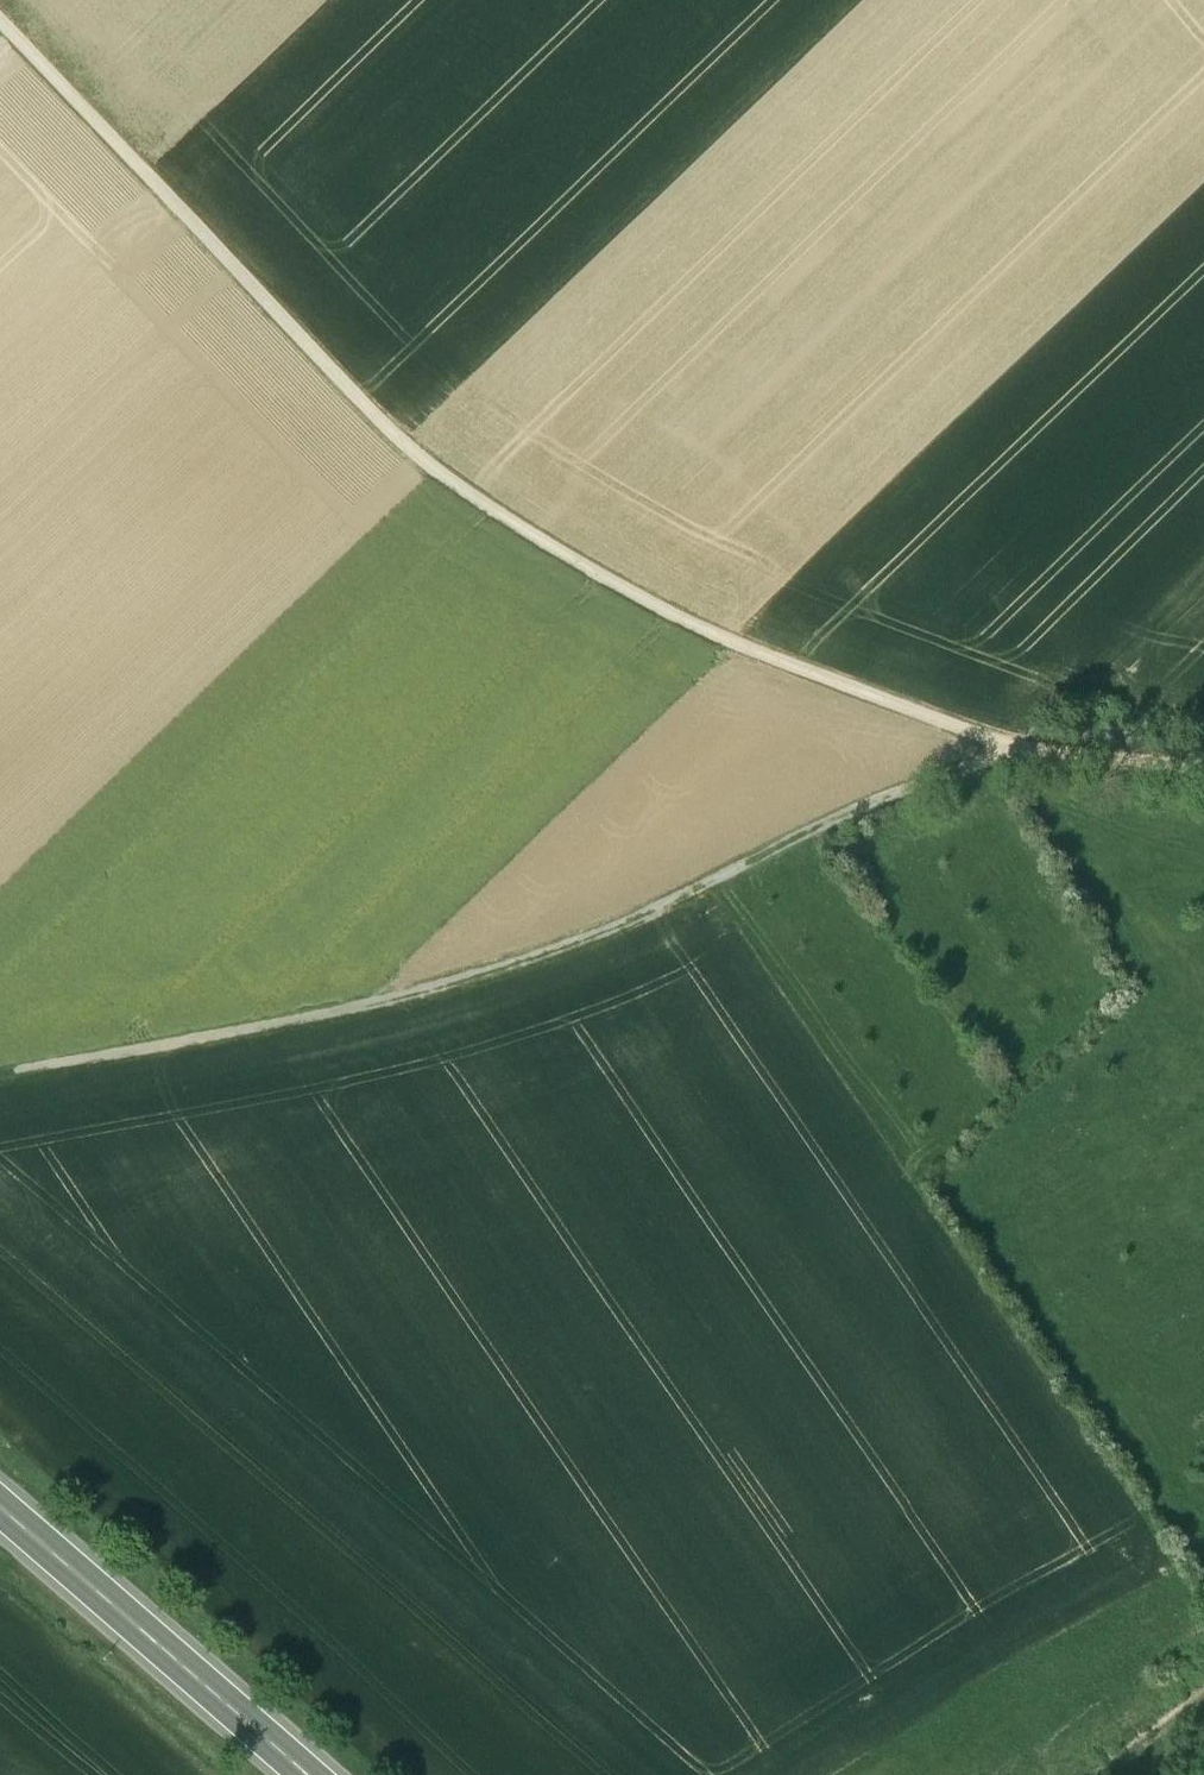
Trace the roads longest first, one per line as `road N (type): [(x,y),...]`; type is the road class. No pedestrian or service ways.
road 1 (track): [(1203,771),(1015,744),(939,719),(726,637),(627,589),(513,519),(410,448),(0,17)]
road 2 (track): [(1015,744),(998,759),(546,952),(425,988),(0,1075)]
road 3 (primary): [(0,1506),(305,1774)]

